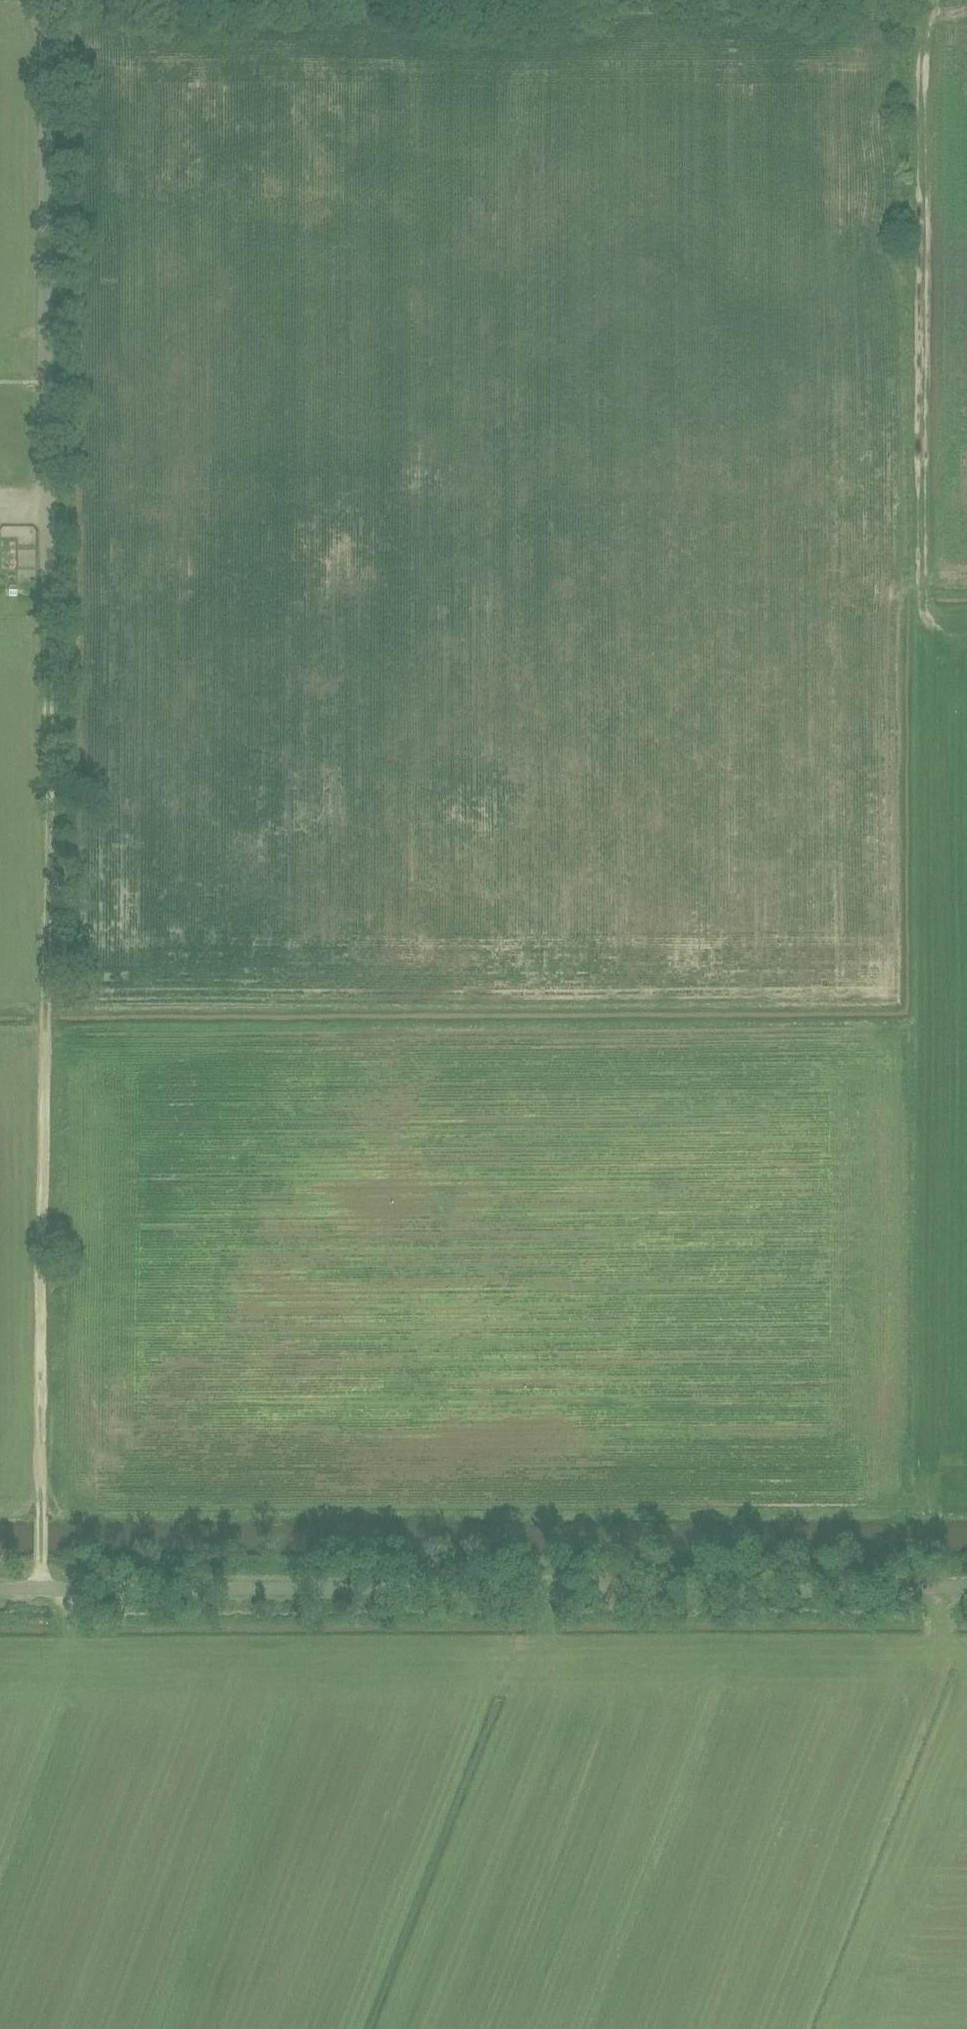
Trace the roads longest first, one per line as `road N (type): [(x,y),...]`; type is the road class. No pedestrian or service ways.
road 1 (track): [(41,1589),(41,527)]
road 2 (unclassified): [(966,1587),(0,1589)]
road 3 (track): [(924,606),(925,0)]
road 4 (unclassified): [(41,527),(46,0)]

